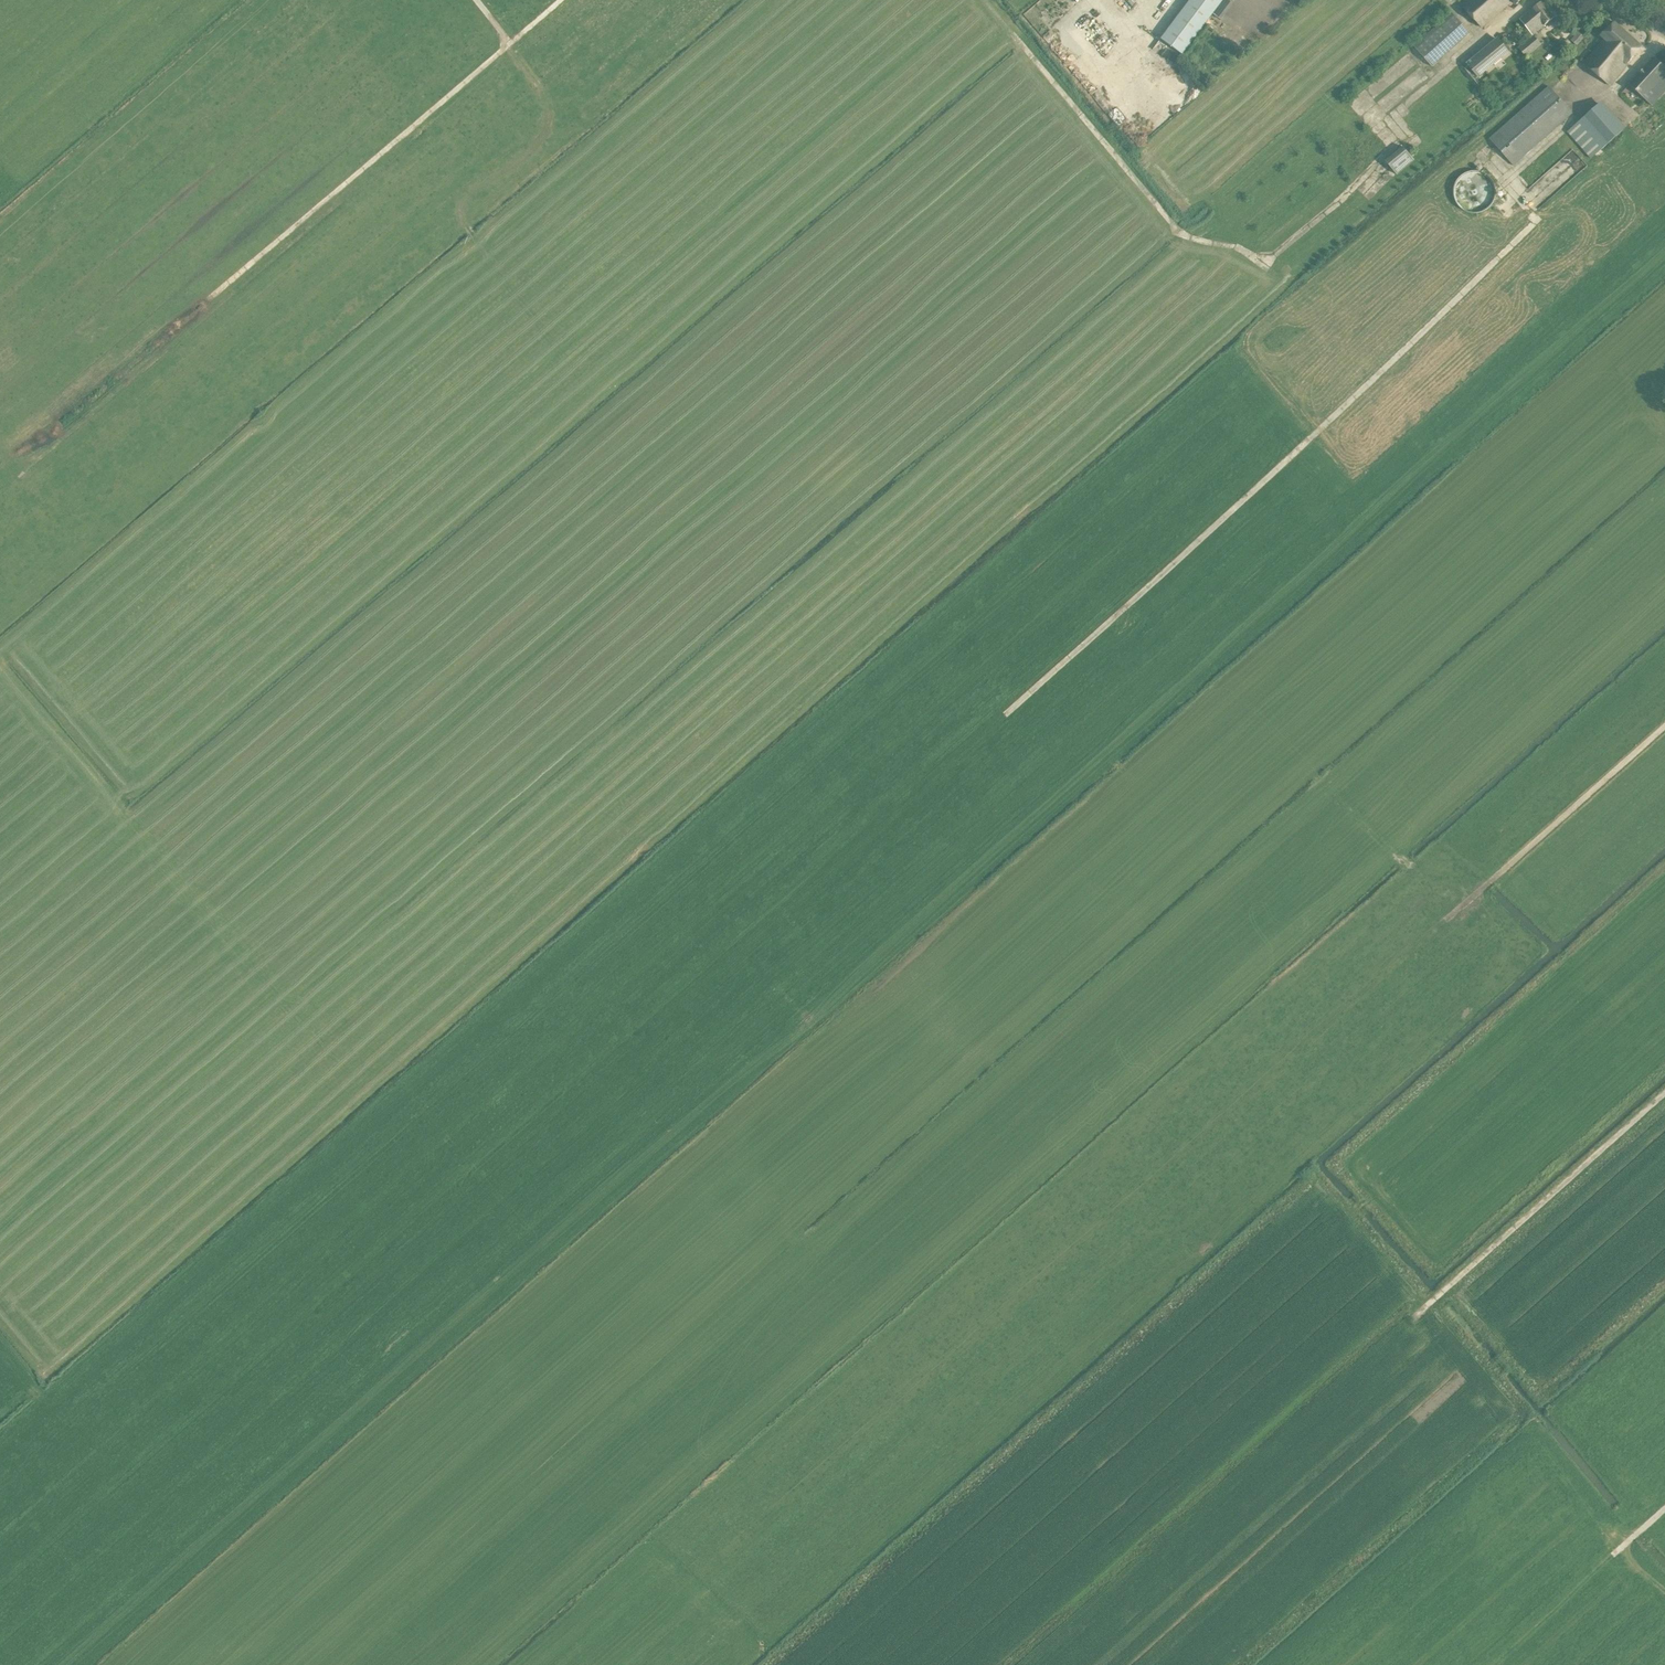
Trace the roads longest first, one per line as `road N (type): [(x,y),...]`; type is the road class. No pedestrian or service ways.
road 1 (track): [(477,0),(509,43),(64,422)]

